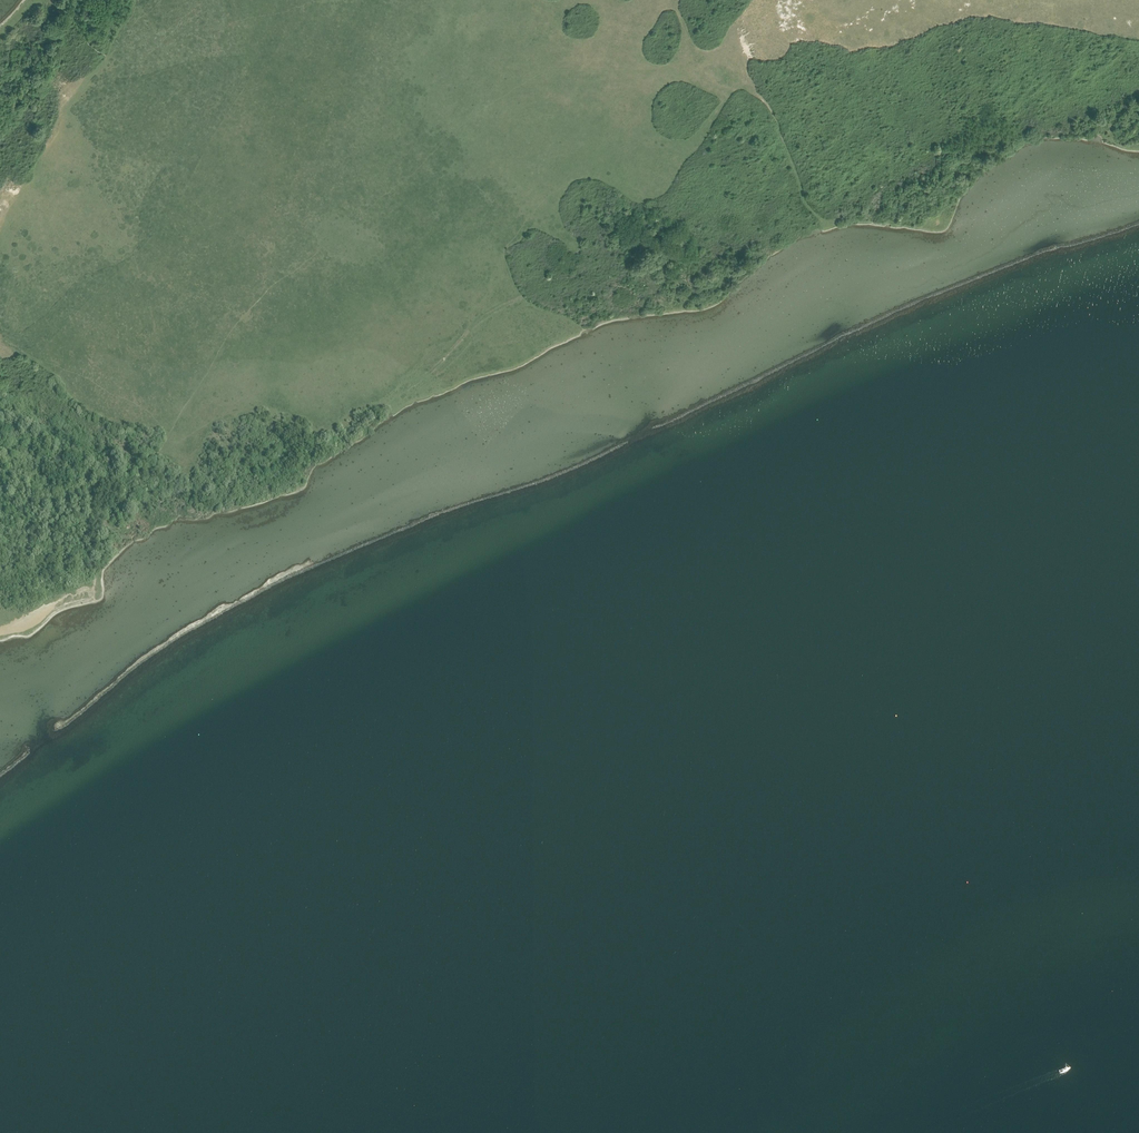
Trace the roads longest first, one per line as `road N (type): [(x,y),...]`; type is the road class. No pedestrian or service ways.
road 1 (track): [(795,0),(724,51),(660,74),(582,71)]

